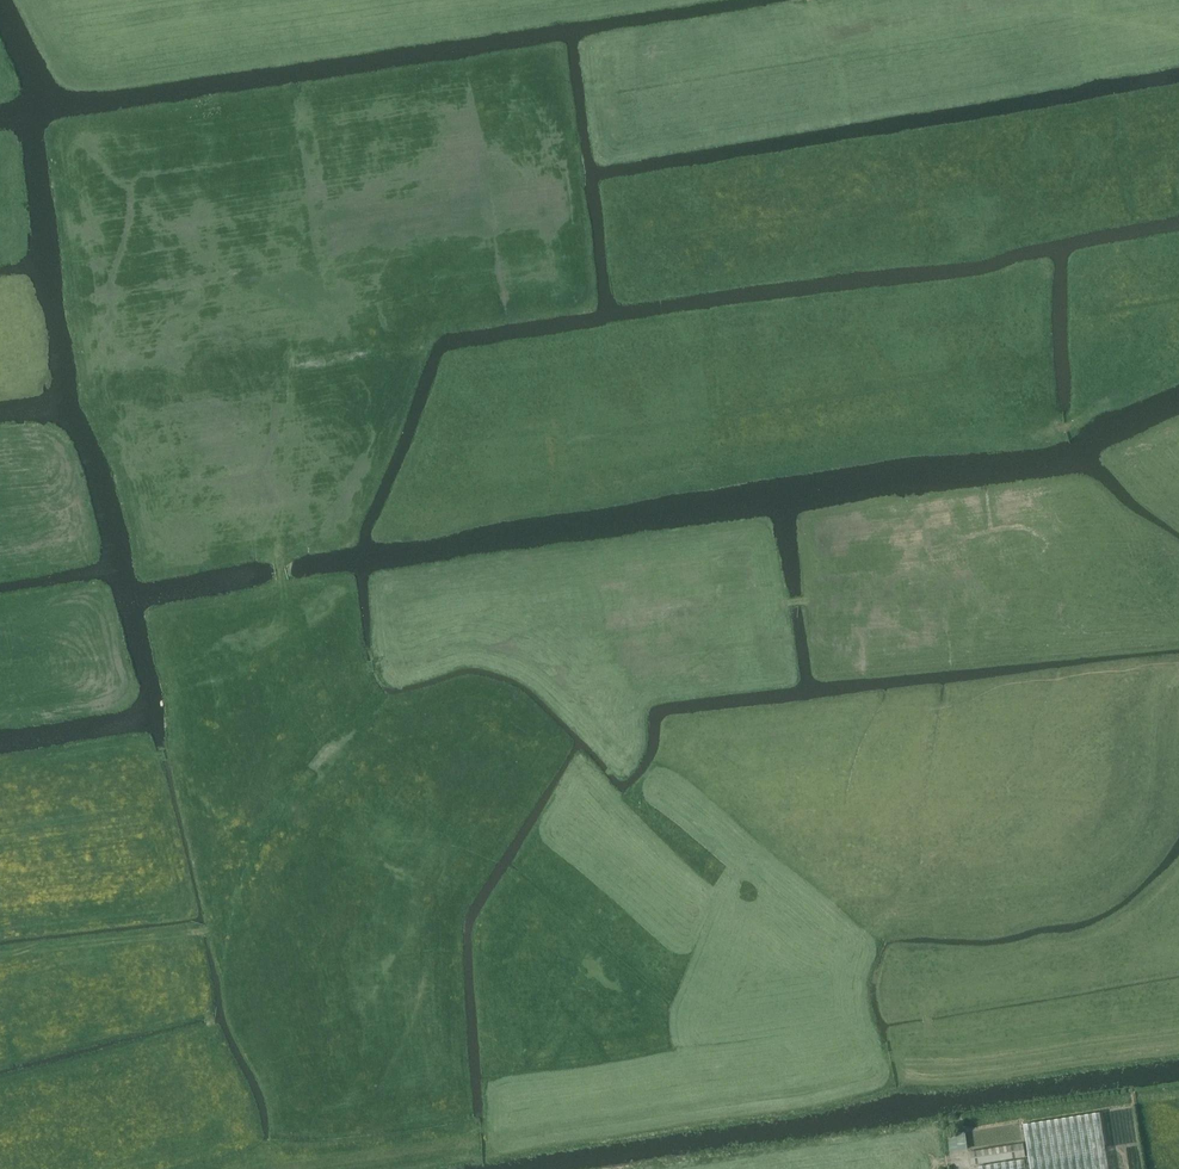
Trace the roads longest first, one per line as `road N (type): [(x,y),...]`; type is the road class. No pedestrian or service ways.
road 1 (track): [(1178,29),(849,46),(815,16),(810,0)]
road 2 (track): [(0,955),(205,930)]

